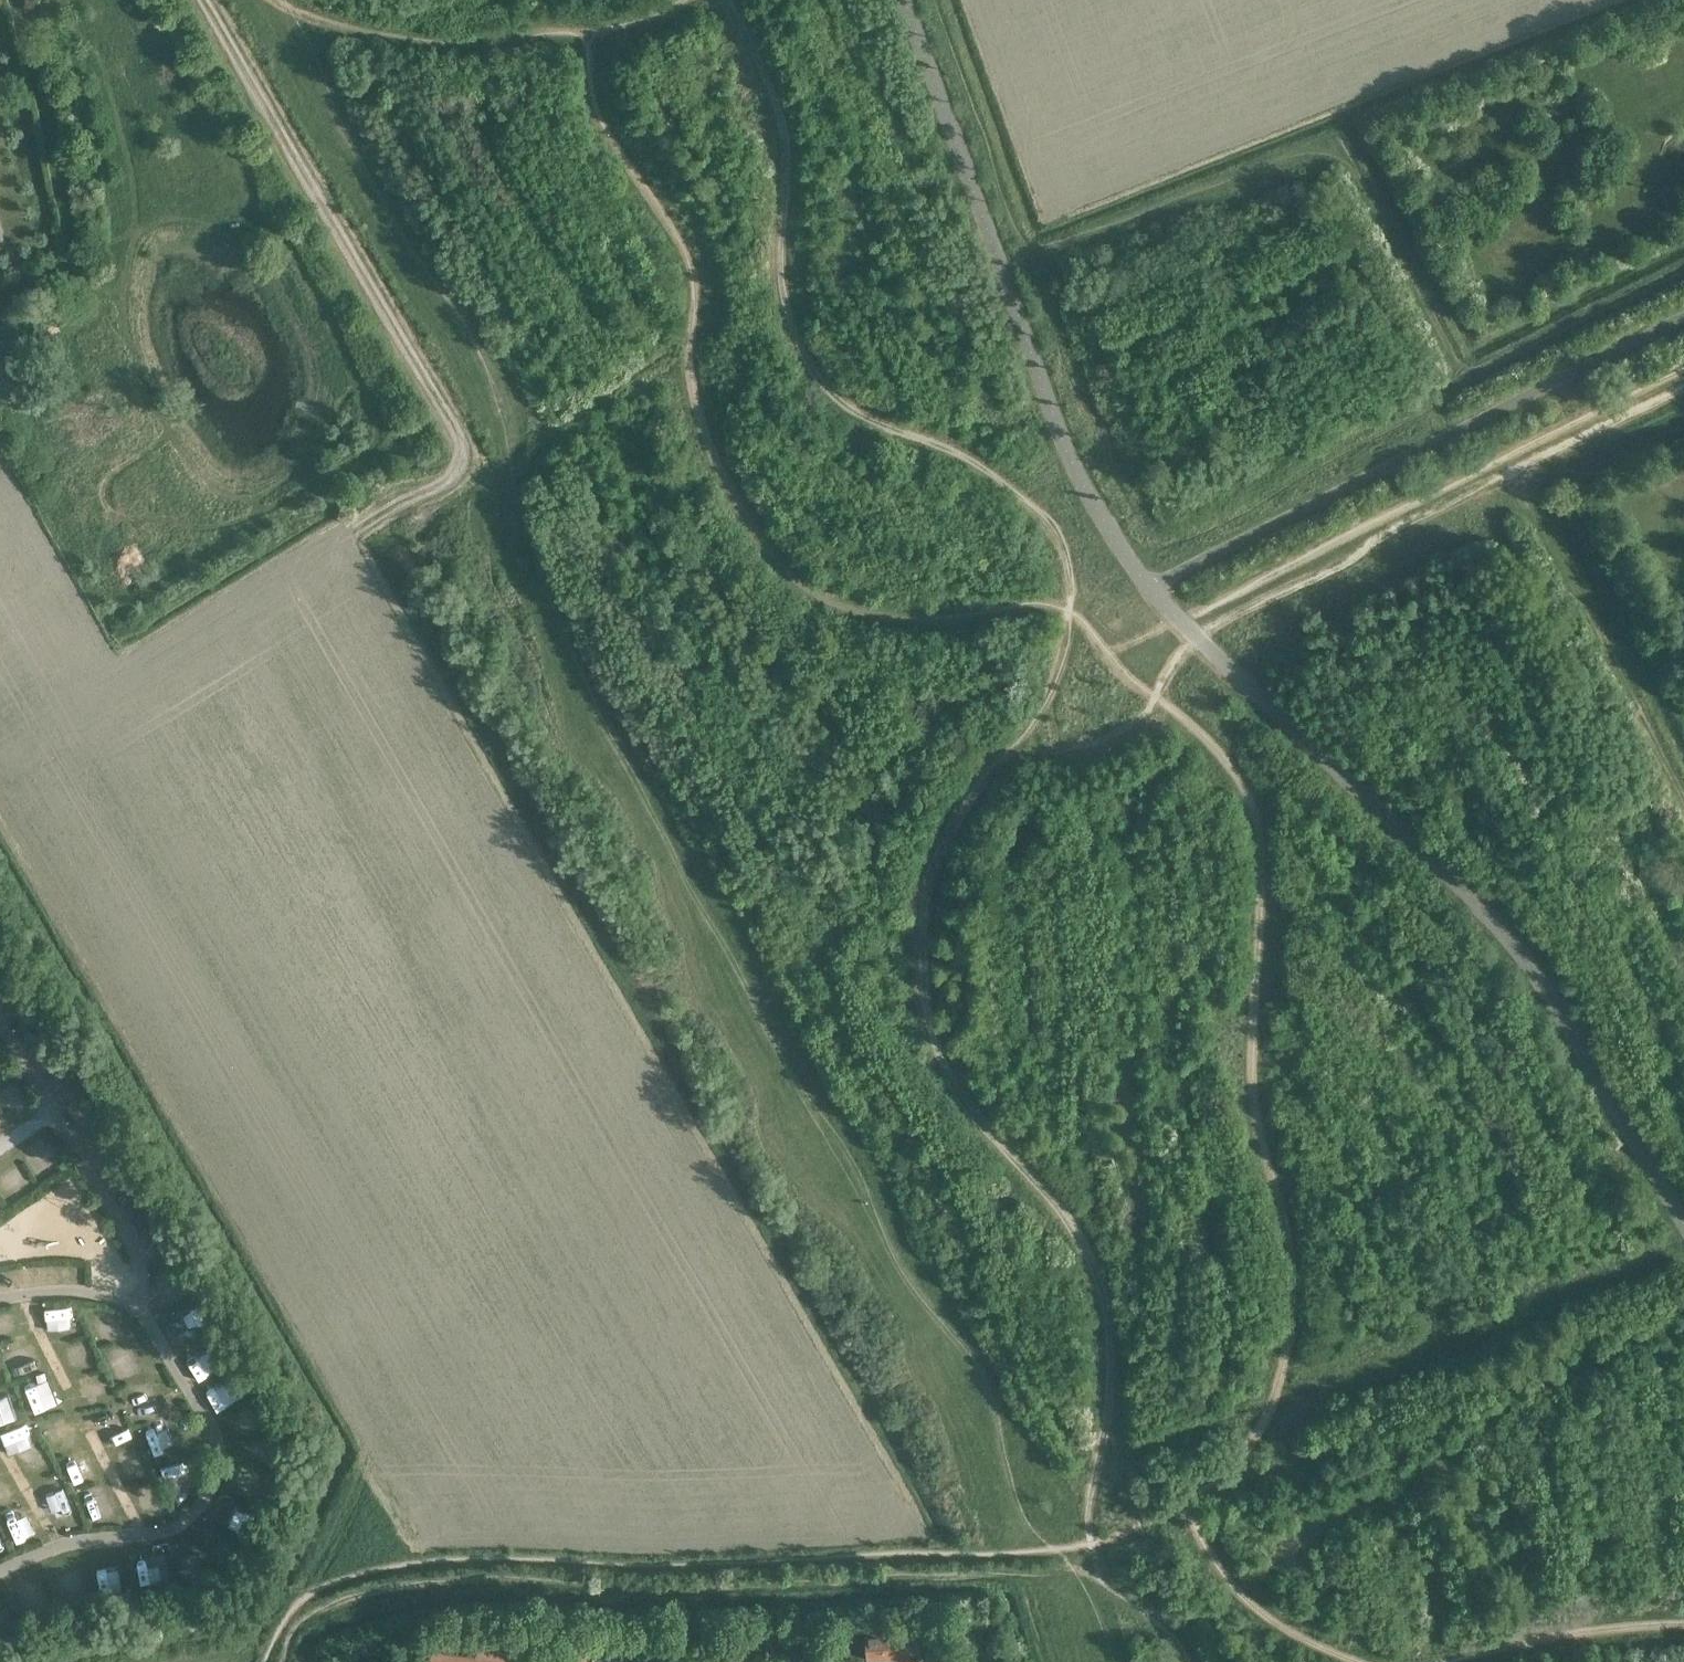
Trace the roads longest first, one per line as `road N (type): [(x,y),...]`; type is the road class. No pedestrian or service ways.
road 1 (track): [(205,0),(460,450),(459,463),(351,535)]

